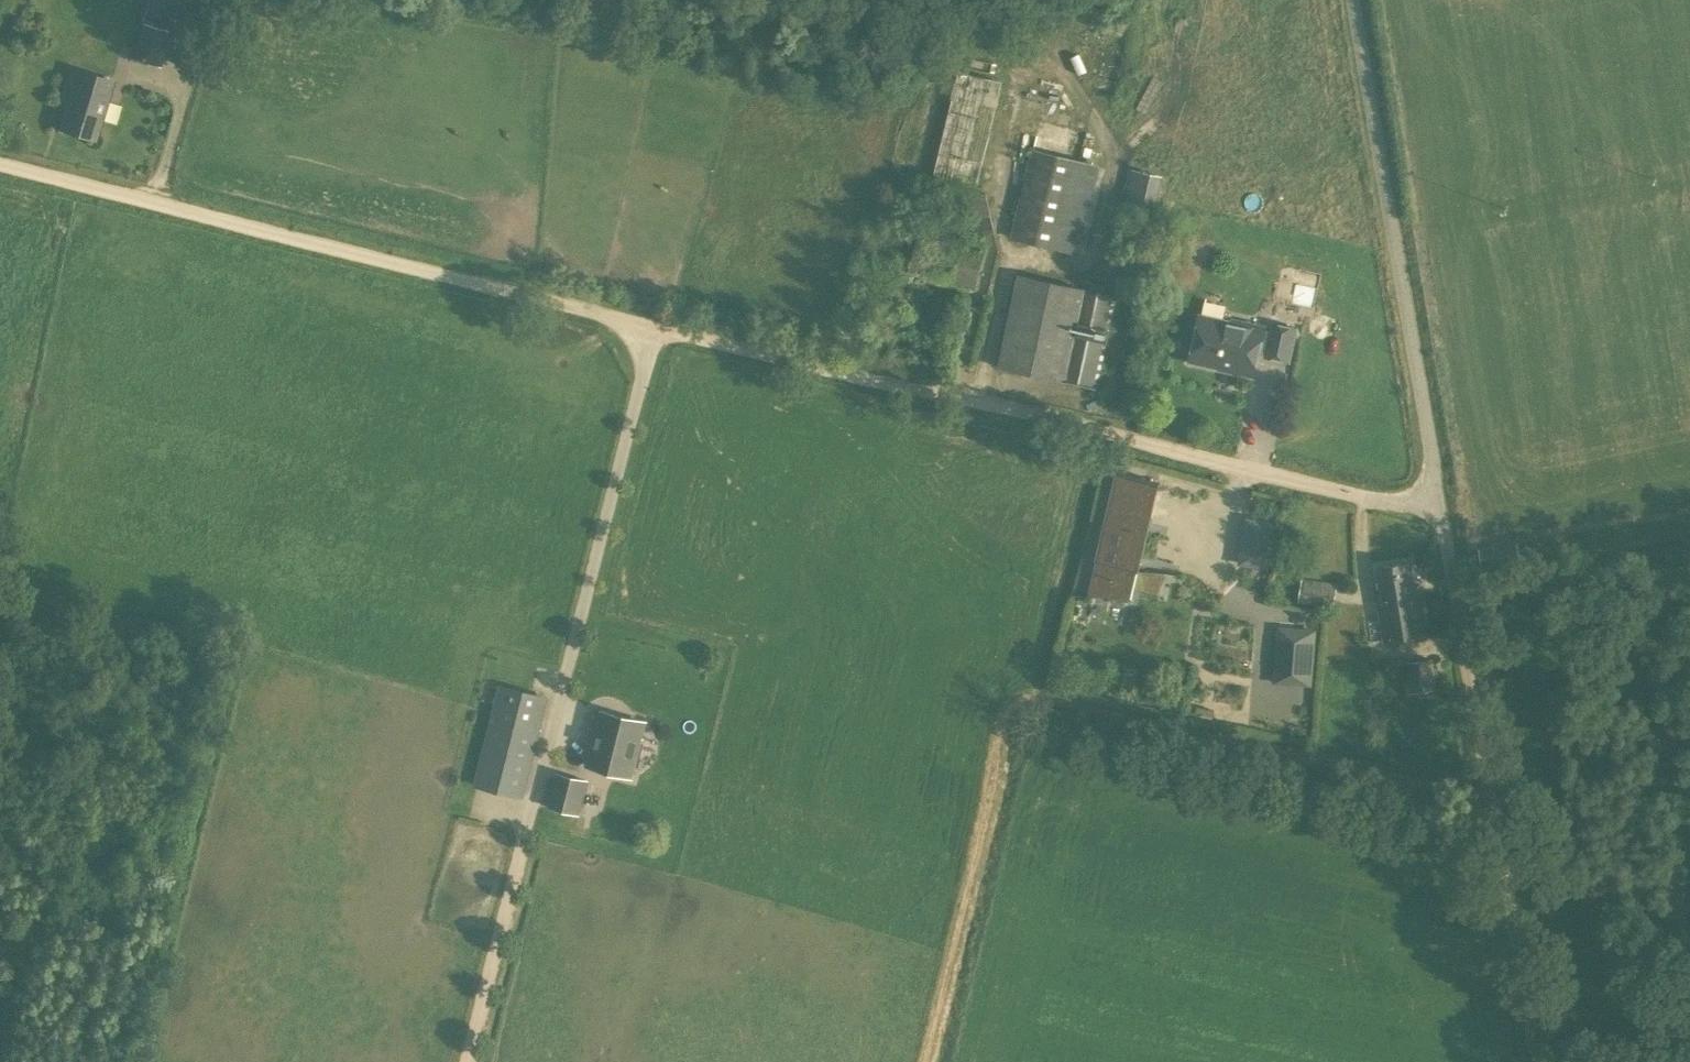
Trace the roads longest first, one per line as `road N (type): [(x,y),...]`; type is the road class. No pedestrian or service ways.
road 1 (track): [(0,161),(1440,513)]
road 2 (unclassified): [(1473,699),(1353,0)]
road 3 (track): [(1493,809),(1537,1061)]

